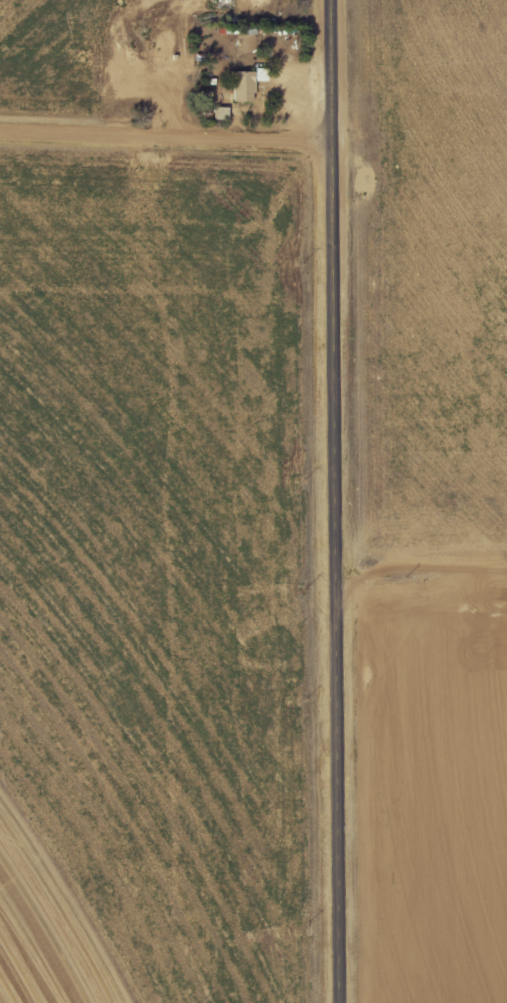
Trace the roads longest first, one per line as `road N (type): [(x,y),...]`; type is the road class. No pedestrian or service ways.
road 1 (secondary): [(340,1002),(331,0)]
road 2 (residential): [(333,140),(0,131)]
road 3 (residential): [(506,574),(337,580)]

